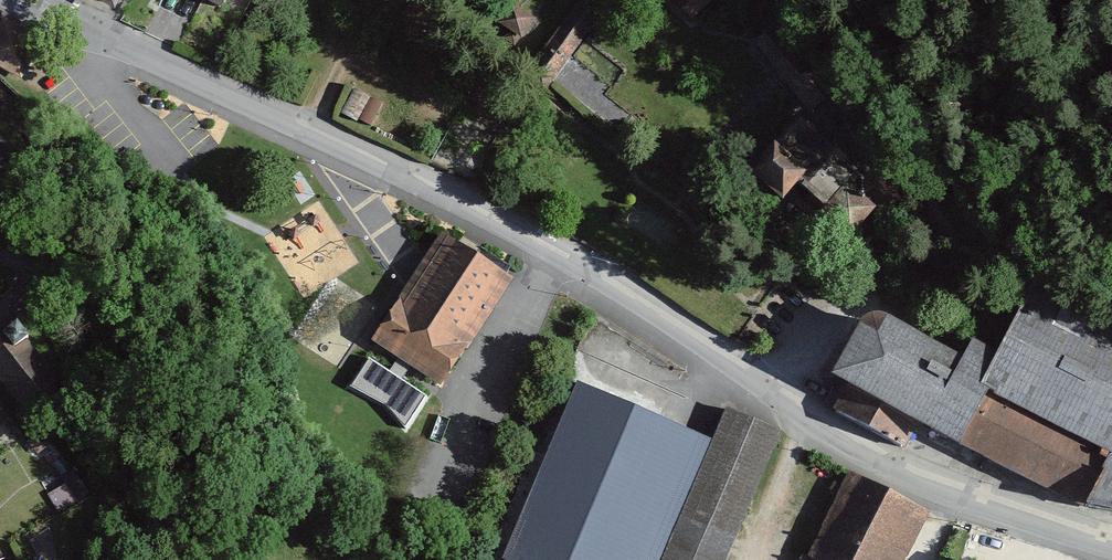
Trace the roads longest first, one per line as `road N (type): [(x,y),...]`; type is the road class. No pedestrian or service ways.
road 1 (residential): [(40,0),(424,180),(654,308),(842,432),(963,498),(1111,540)]

